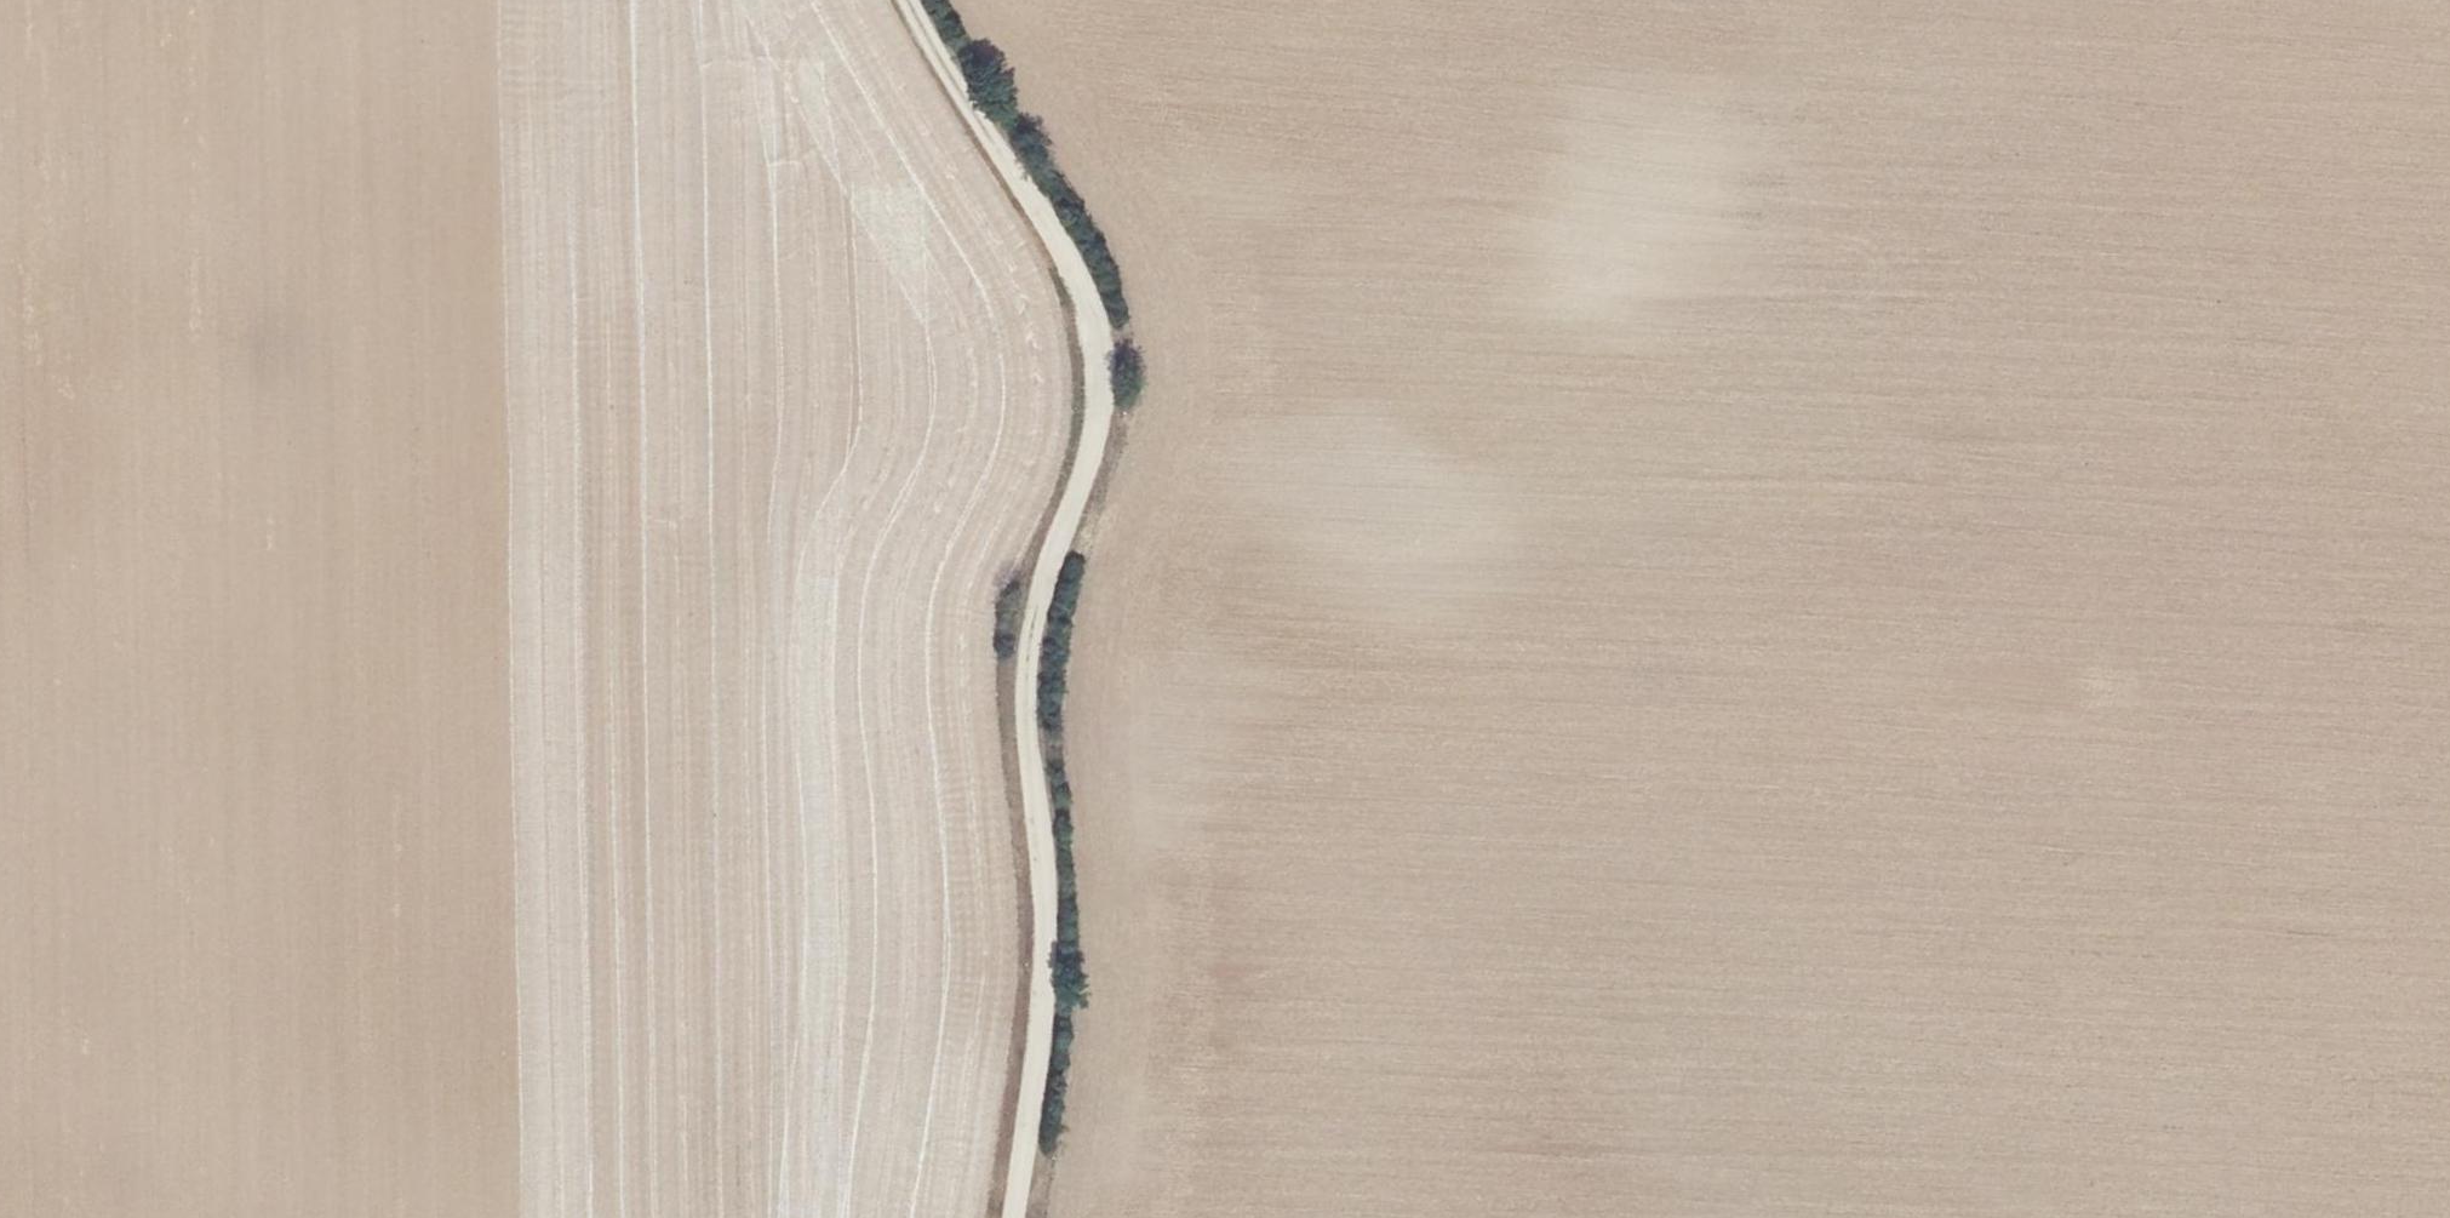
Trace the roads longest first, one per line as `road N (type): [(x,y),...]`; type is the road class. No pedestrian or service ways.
road 1 (unclassified): [(1012,1217),(1047,941),(1027,637),(1101,400),(1101,336),(1083,282),(902,0)]

